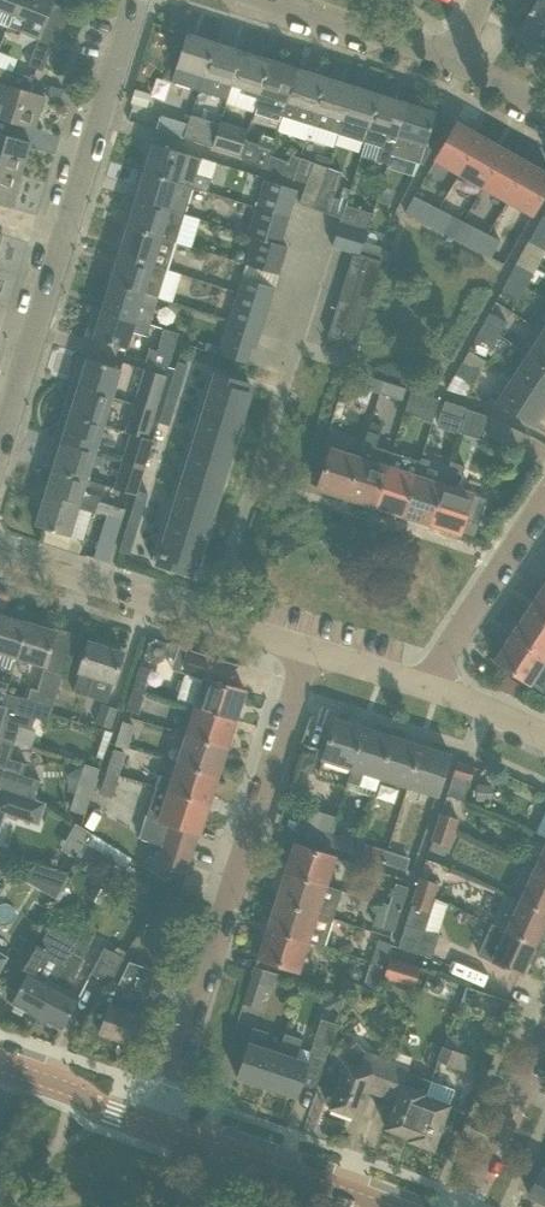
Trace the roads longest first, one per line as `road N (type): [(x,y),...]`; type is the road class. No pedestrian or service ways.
road 1 (residential): [(158,1128),(306,650)]
road 2 (residential): [(0,454),(141,0)]
road 3 (residential): [(306,650),(0,554)]
road 4 (tertiary): [(372,1206),(158,1128)]
road 5 (residential): [(427,689),(544,511)]
road 6 (residential): [(458,63),(266,0)]
road 7 (residential): [(468,1206),(544,1036)]
road 8 (tertiary): [(158,1128),(0,1065)]
road 9 (residential): [(544,739),(427,689)]
road 10 (residential): [(427,689),(306,650)]

